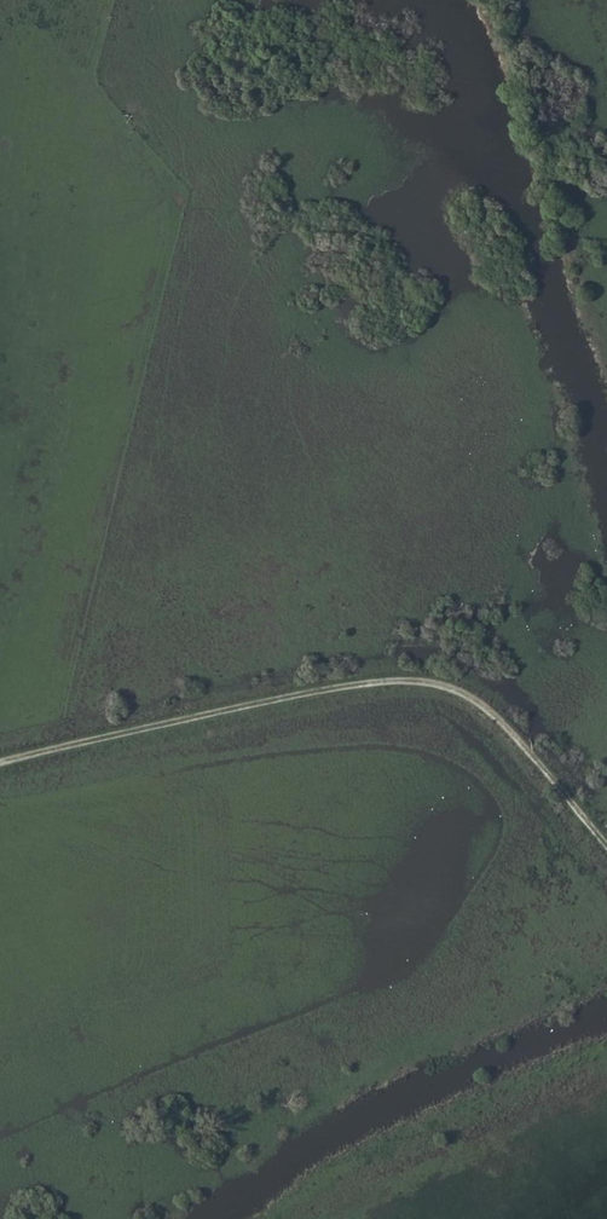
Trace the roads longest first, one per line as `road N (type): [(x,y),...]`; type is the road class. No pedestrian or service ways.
road 1 (track): [(606,848),(517,739),(466,696),(407,684),(345,689),(0,767)]

